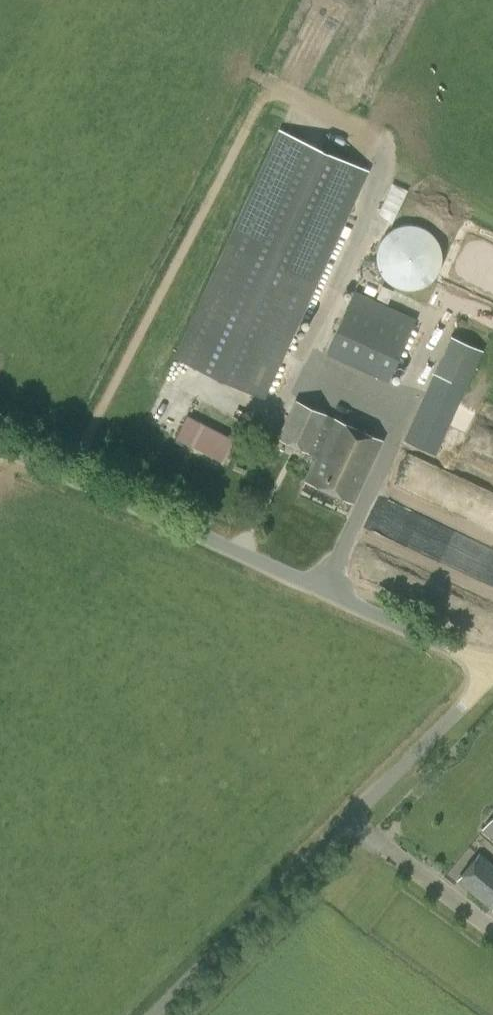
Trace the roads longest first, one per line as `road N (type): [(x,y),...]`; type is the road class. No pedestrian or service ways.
road 1 (unclassified): [(492,664),(0,450)]
road 2 (unclassified): [(152,1014),(492,676)]

